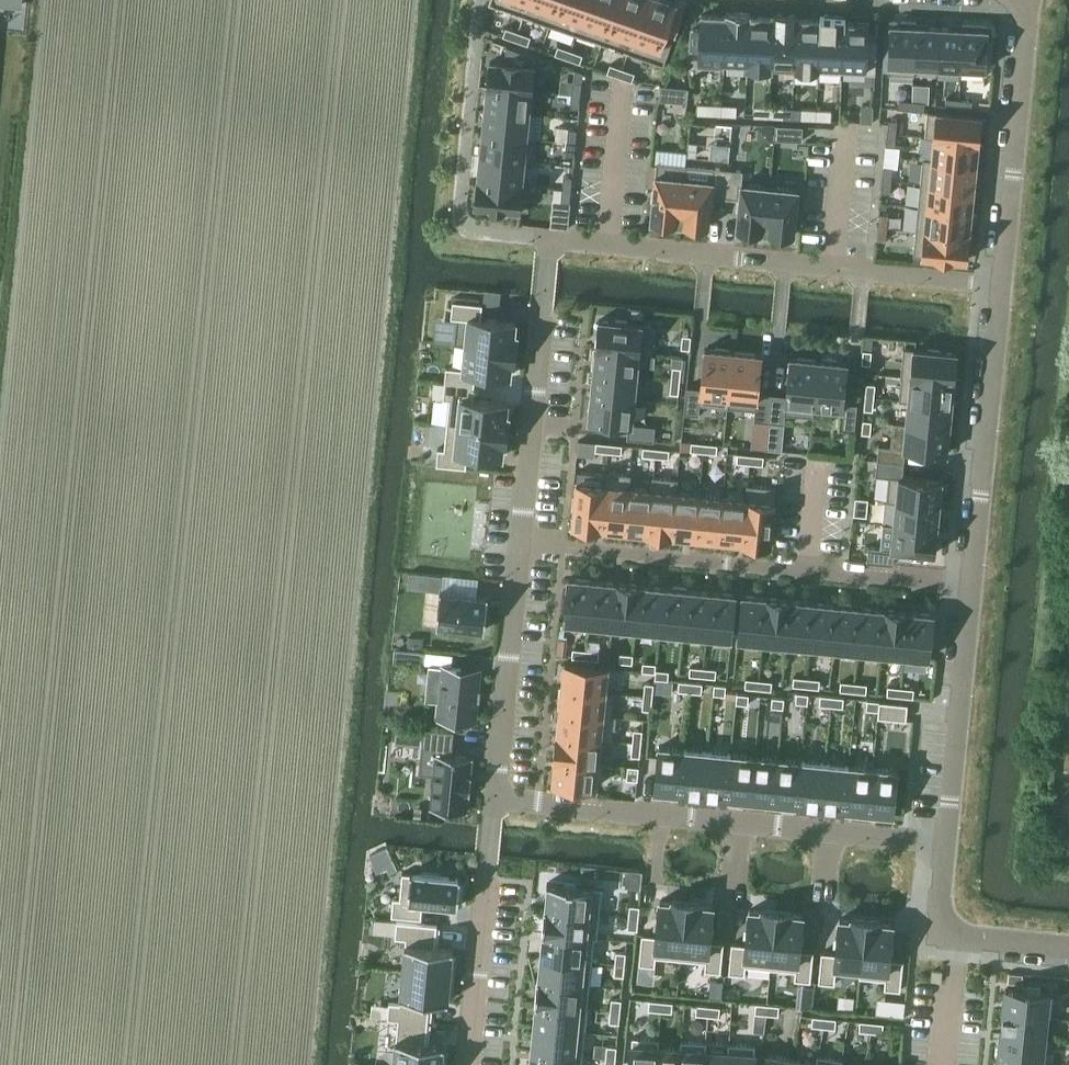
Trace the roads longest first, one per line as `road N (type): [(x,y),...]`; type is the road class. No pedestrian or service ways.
road 1 (residential): [(547,254),(549,236),(1002,282)]
road 2 (residential): [(947,844),(493,798)]
road 3 (residential): [(1002,282),(972,587)]
road 4 (residential): [(547,254),(520,542)]
road 5 (residential): [(805,570),(520,542)]
road 6 (residential): [(1021,0),(1027,20),(1002,282)]
road 7 (residential): [(493,798),(467,1064)]
road 8 (residential): [(972,587),(947,844)]
road 9 (residential): [(493,798),(520,542)]
road 10 (residential): [(805,570),(972,587)]

